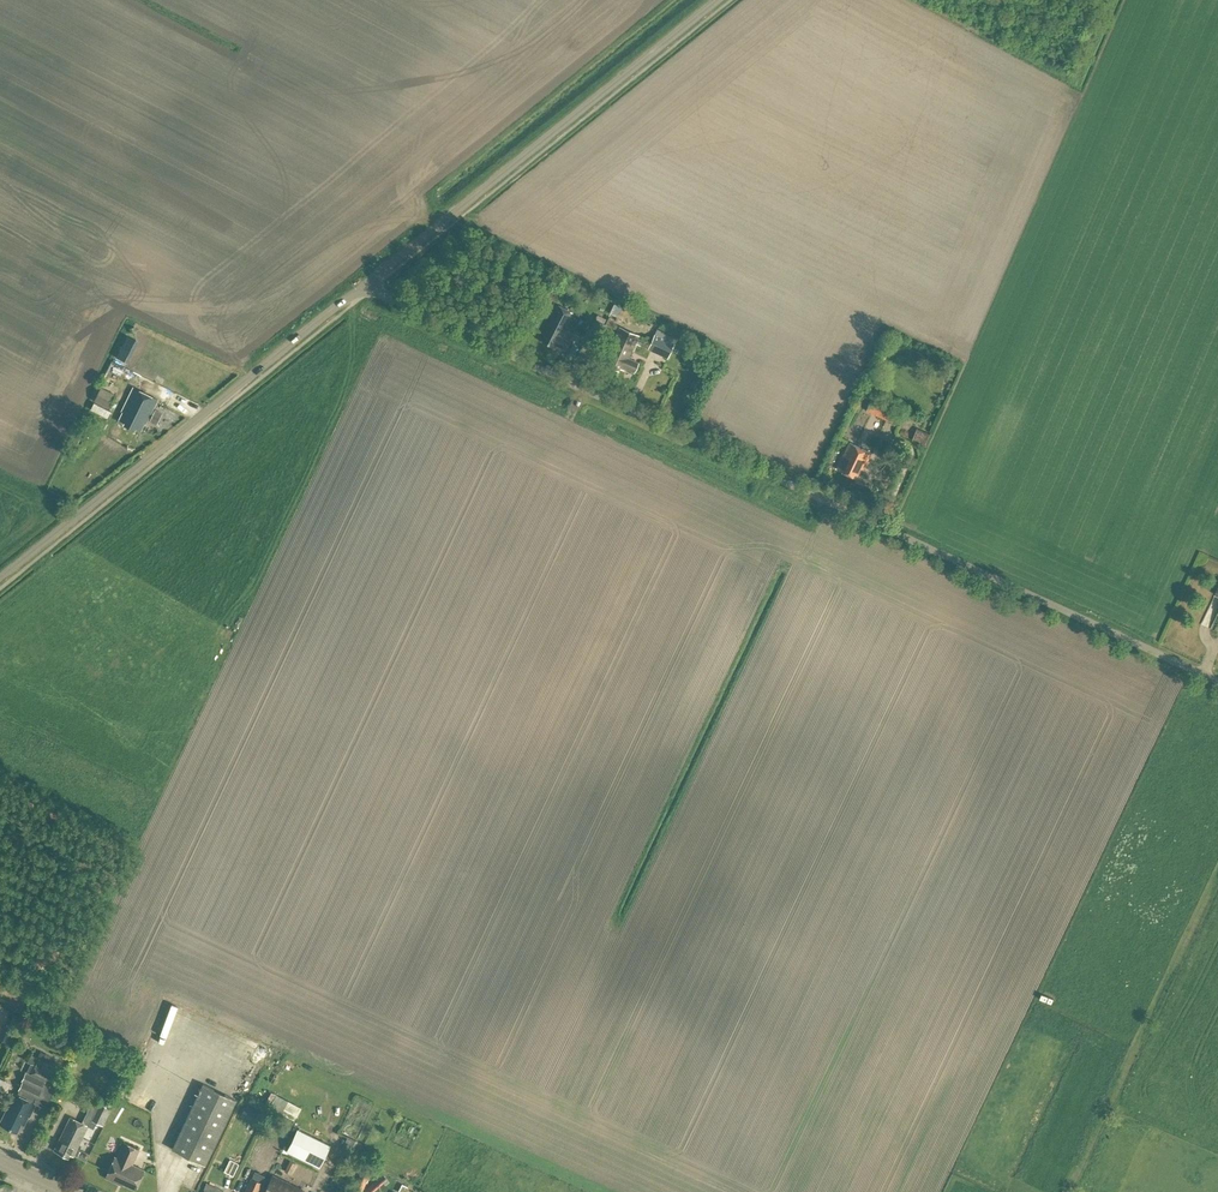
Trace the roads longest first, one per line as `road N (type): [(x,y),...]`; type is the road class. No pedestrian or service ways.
road 1 (unclassified): [(1217,682),(589,397),(367,287)]
road 2 (unclassified): [(0,579),(367,287)]
road 3 (unclassified): [(367,287),(718,0)]

